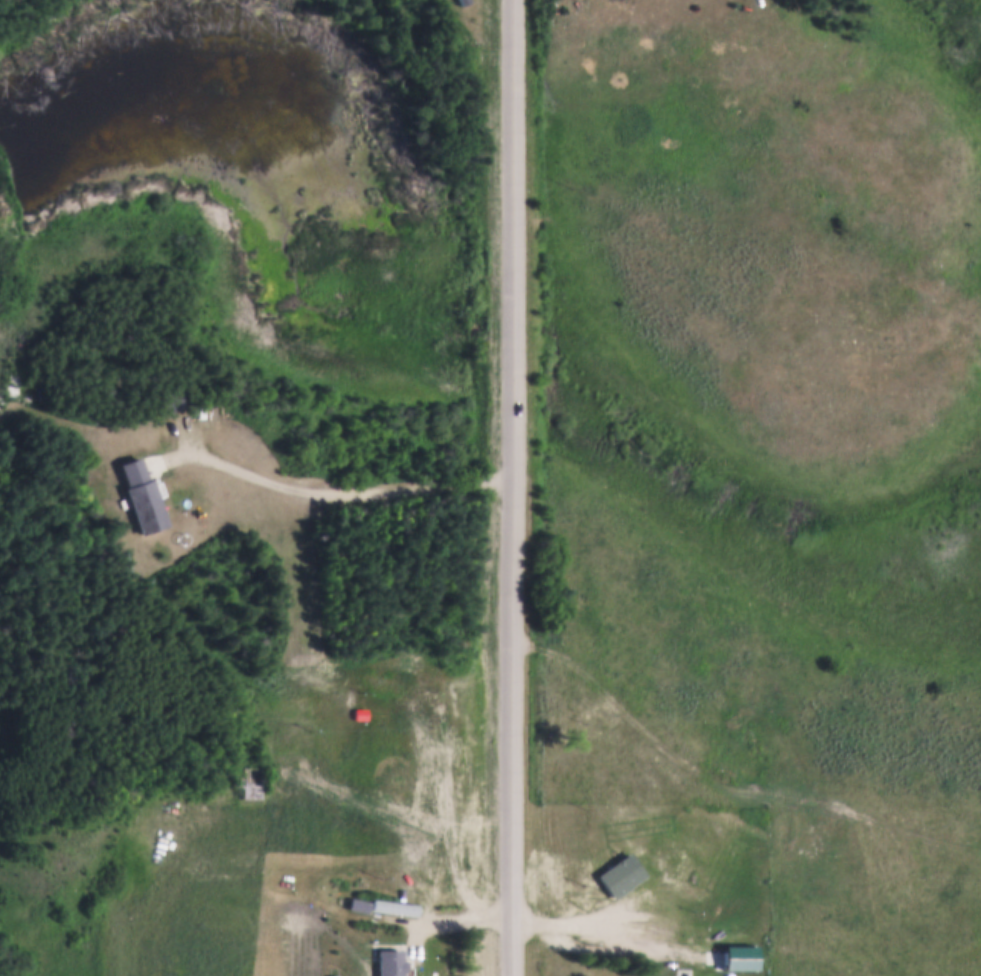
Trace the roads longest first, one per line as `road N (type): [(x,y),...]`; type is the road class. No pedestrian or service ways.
road 1 (tertiary): [(512,975),(516,0)]

